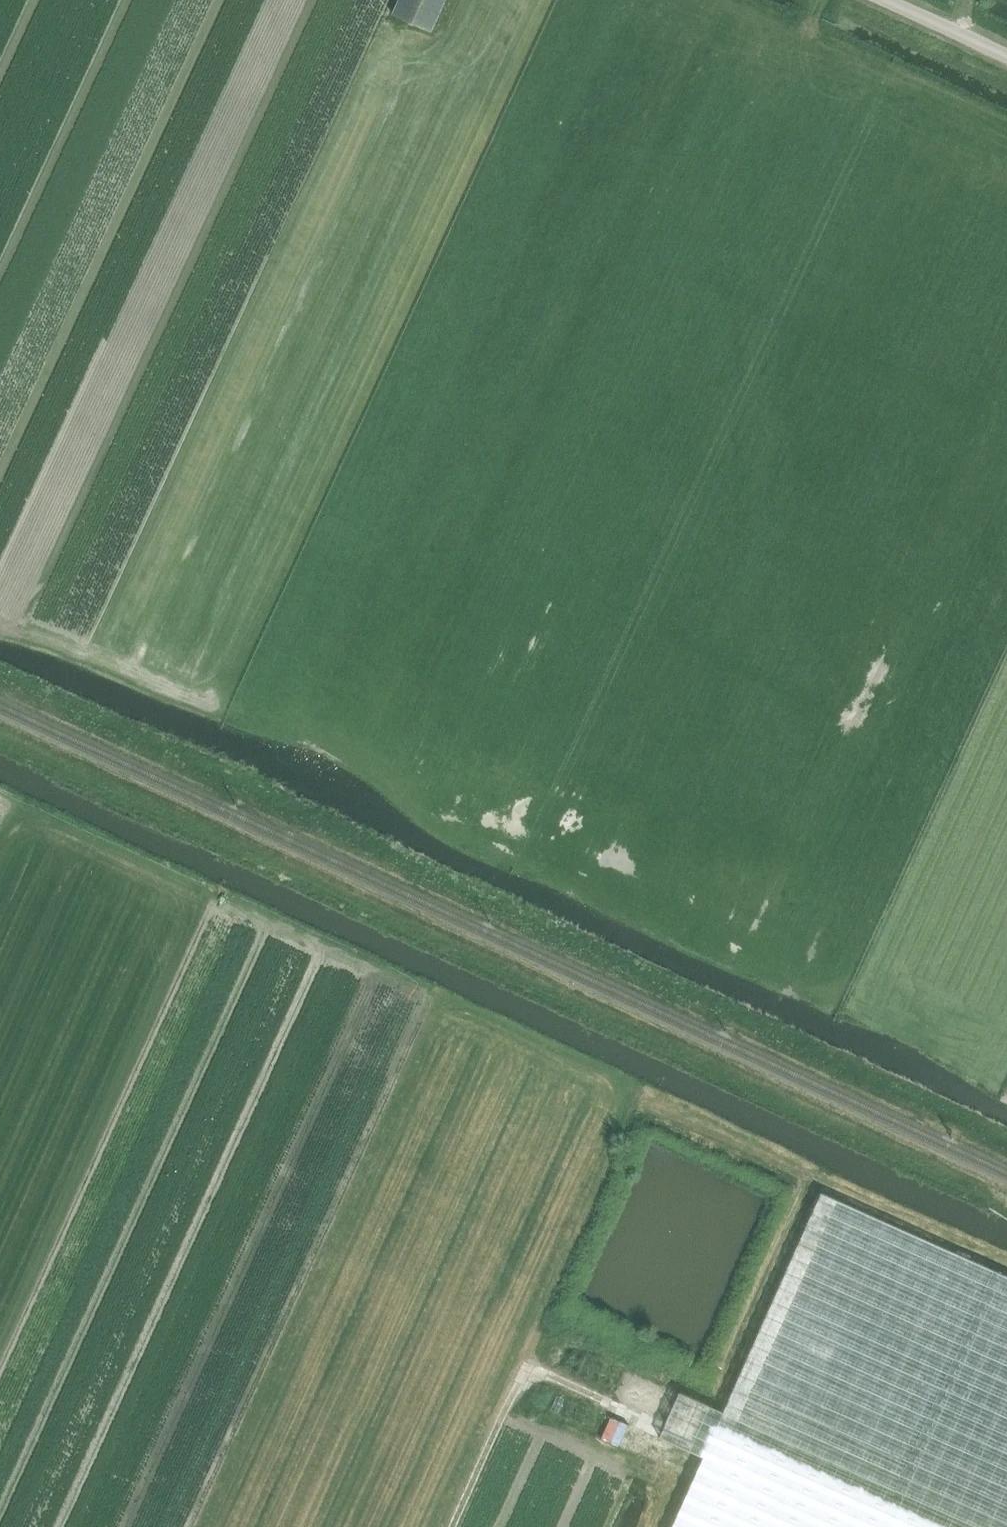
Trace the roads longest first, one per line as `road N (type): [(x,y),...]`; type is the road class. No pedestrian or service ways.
road 1 (unclassified): [(1006,61),(870,0)]

